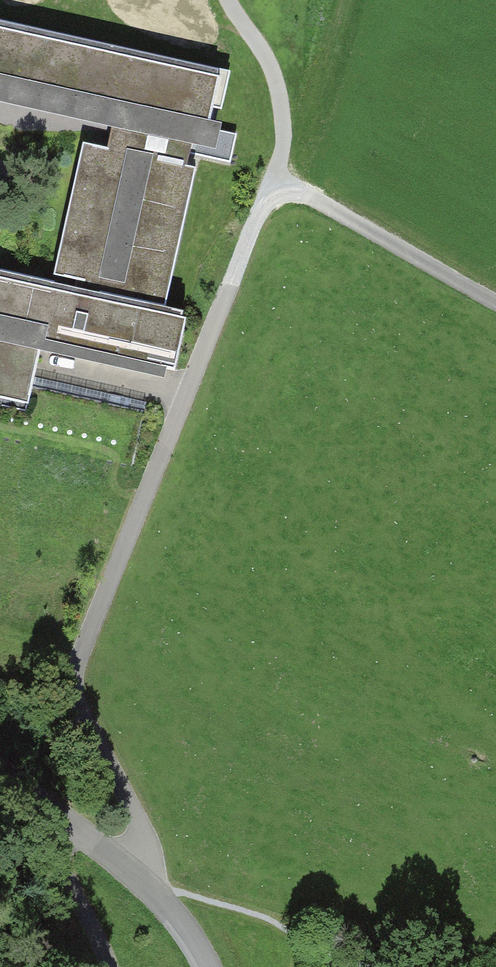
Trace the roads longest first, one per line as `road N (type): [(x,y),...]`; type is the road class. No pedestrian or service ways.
road 1 (residential): [(150,883),(135,813),(75,691),(89,626),(276,183)]
road 2 (track): [(276,183),(495,304)]
road 3 (unclassified): [(0,766),(150,883)]

